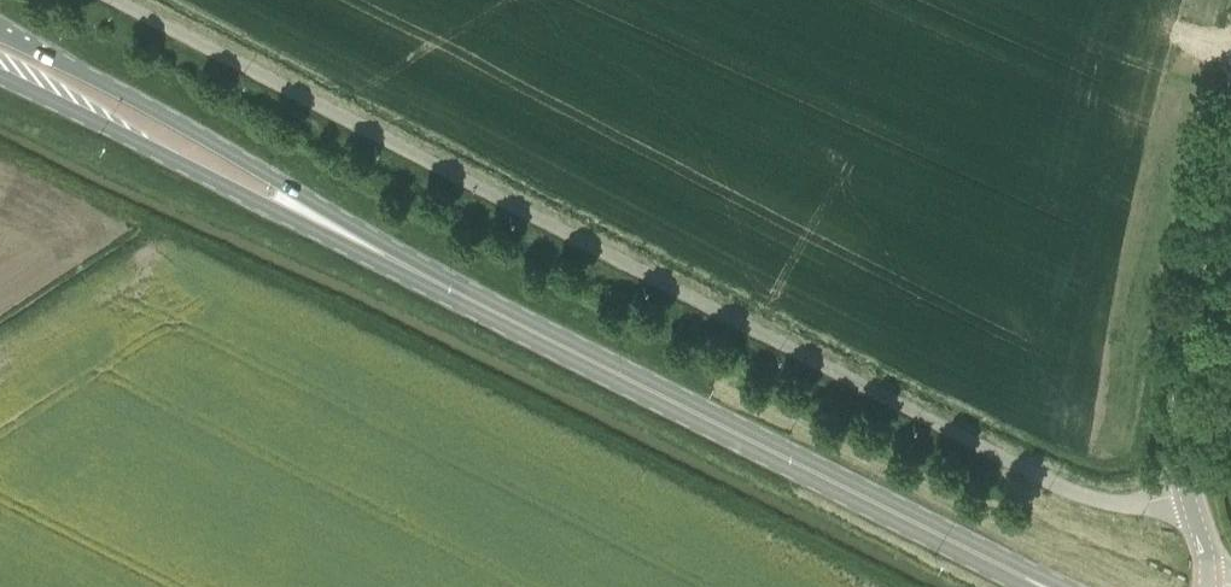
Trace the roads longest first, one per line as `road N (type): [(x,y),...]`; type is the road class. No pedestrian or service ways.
road 1 (unclassified): [(118,0),(1046,480),(1121,505),(1186,498)]
road 2 (primary): [(1026,578),(385,255)]
road 3 (primary): [(385,255),(279,182),(0,29)]
road 4 (primary): [(0,79),(385,255)]
road 5 (tertiary): [(1186,498),(1180,369),(1230,128)]

